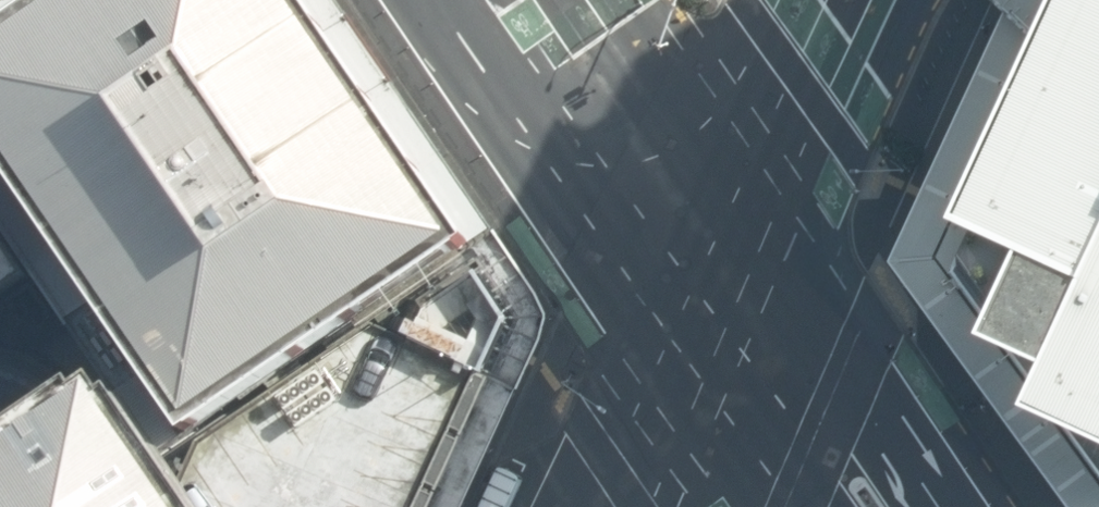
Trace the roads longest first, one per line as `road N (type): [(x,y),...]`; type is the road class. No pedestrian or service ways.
road 1 (secondary): [(525,0),(707,269)]
road 2 (secondary): [(841,0),(707,269)]
road 3 (secondary): [(707,269),(868,506)]
road 4 (secondary): [(707,269),(592,506)]

